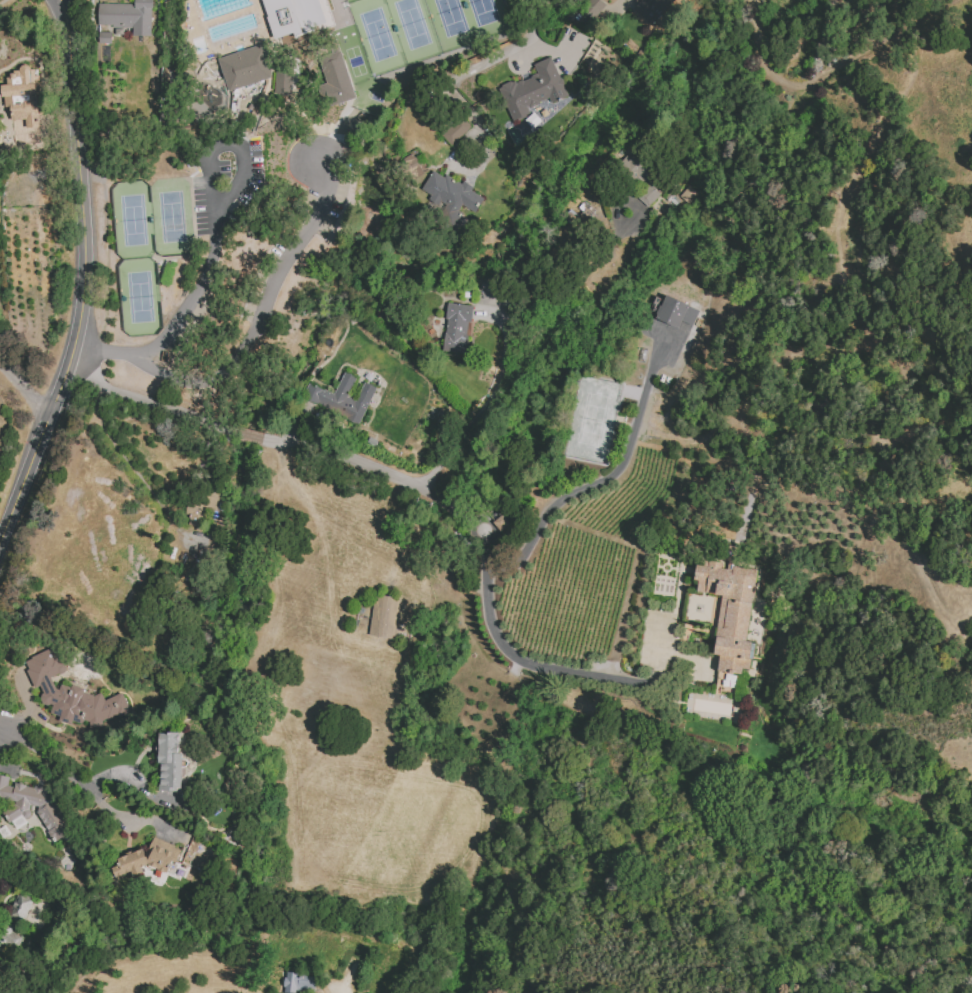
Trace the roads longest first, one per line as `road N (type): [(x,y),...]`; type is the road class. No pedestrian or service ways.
road 1 (tertiary): [(65,0),(84,291),(68,365),(0,538)]
road 2 (residential): [(264,440),(370,466),(431,491),(470,521),(488,553),(488,614),(510,652),(563,670),(656,675)]
road 3 (residential): [(68,365),(86,370),(104,390),(231,431)]

